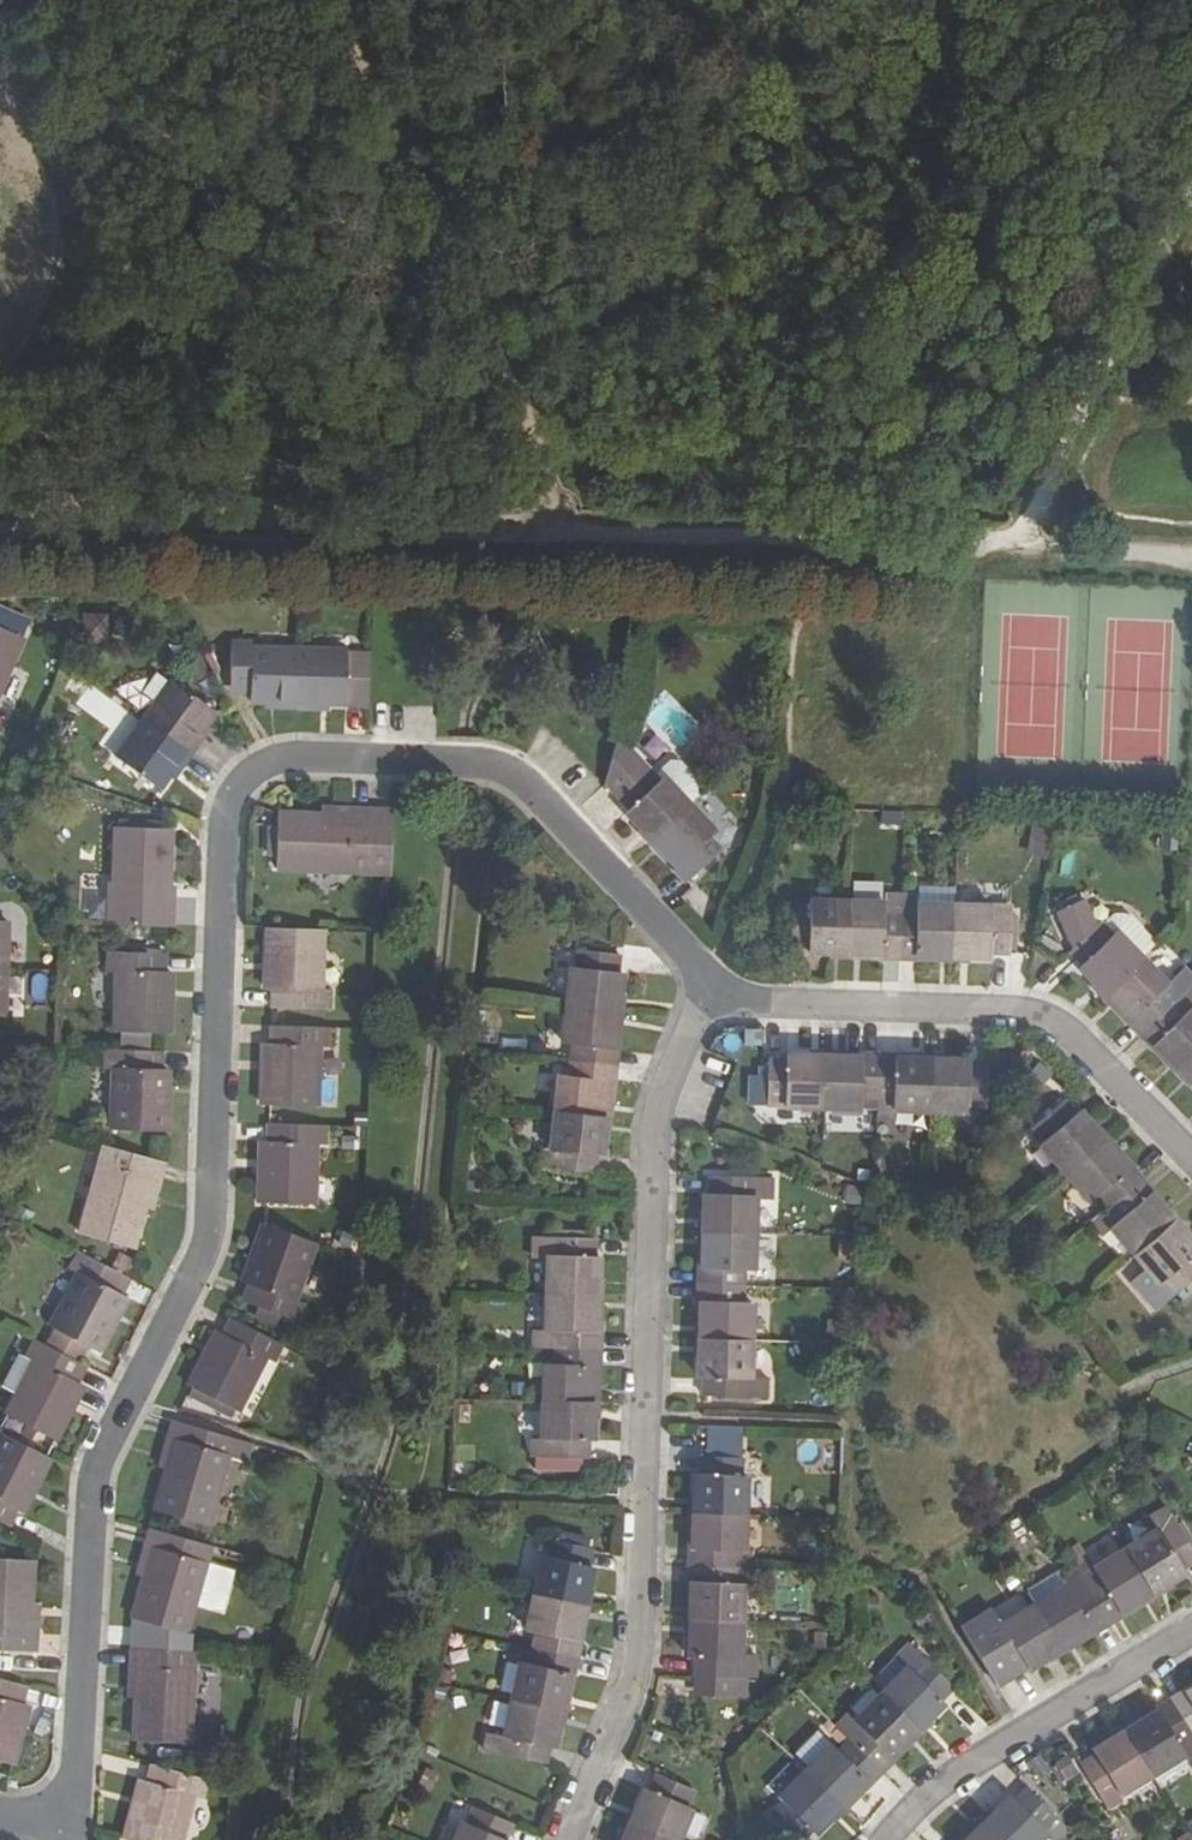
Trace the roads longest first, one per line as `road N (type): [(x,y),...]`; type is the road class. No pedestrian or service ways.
road 1 (residential): [(700,1007),(691,958),(516,775),(469,762),(292,760),(261,766),(242,780),(225,819),(207,1249),(103,1450),(93,1492),(79,1764),(74,1799),(54,1823)]
road 2 (track): [(0,539),(561,524),(1009,560)]
road 3 (residential): [(568,1839),(640,1653),(650,1131),(661,1080),(700,1007)]
road 4 (track): [(561,524),(555,487),(335,0)]
road 5 (residential): [(700,1007),(715,1001),(1036,1015),(1075,1035),(1191,1156)]
road 6 (track): [(1009,560),(1191,187)]
road 7 (residential): [(1191,1630),(950,1775),(881,1839)]
road 8 (track): [(1009,560),(1191,570)]

